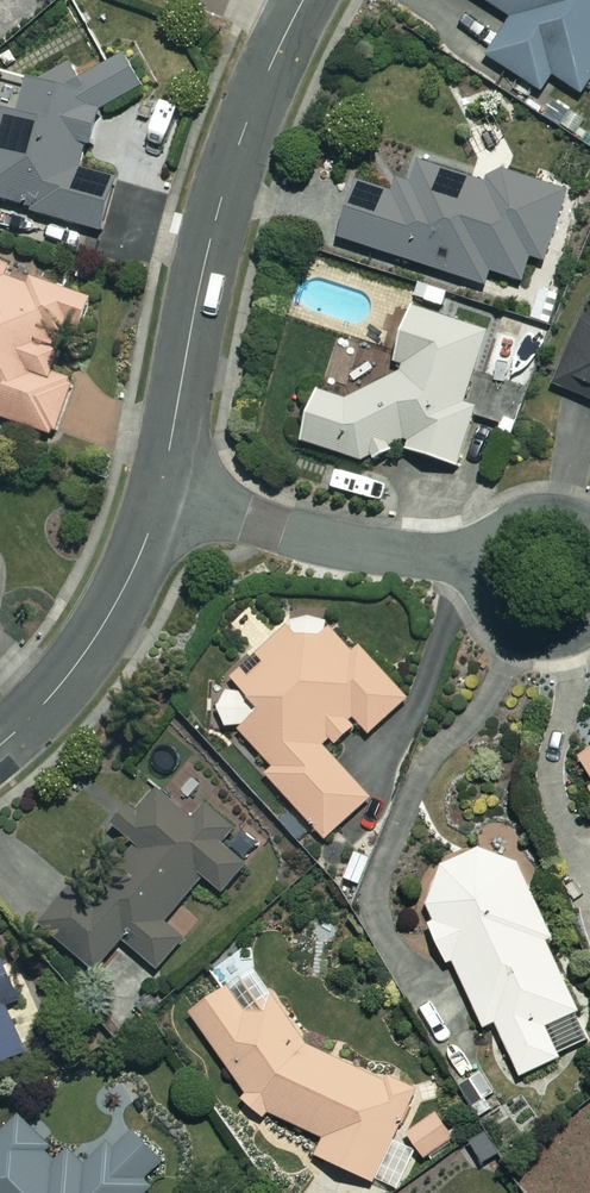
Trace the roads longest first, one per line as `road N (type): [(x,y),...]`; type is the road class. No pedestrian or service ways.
road 1 (residential): [(292,22),(218,211),(162,488)]
road 2 (residential): [(162,488),(330,542),(485,567)]
road 3 (residential): [(162,488),(122,594),(86,652),(0,746)]
road 4 (residential): [(485,567),(493,545),(528,516),(551,512),(589,526)]

